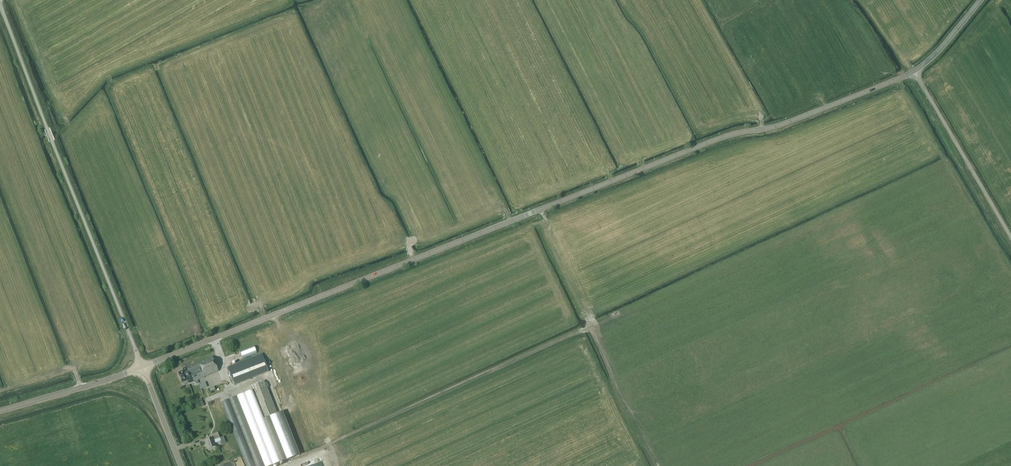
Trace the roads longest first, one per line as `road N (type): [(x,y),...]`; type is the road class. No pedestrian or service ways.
road 1 (tertiary): [(142,367),(712,141),(785,124),(914,71)]
road 2 (unclassified): [(142,367),(0,4)]
road 3 (unclassified): [(1010,236),(914,71)]
road 4 (tertiary): [(0,411),(142,367)]

